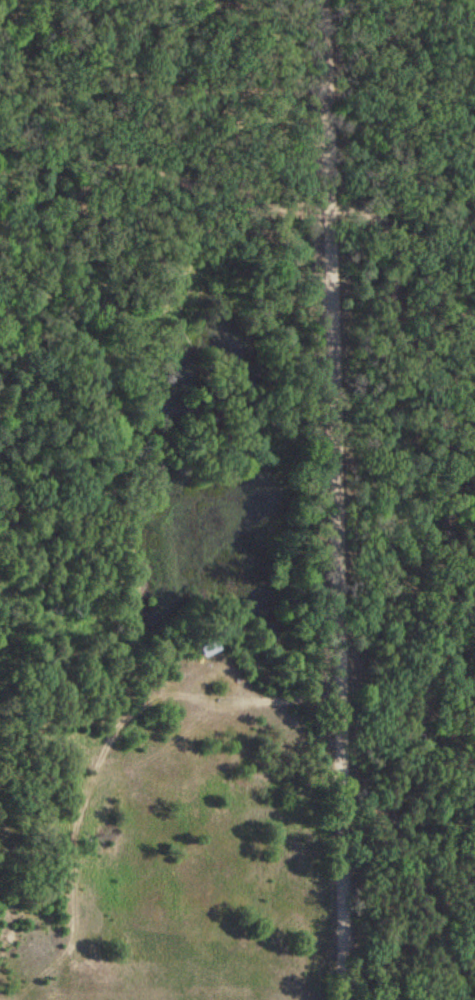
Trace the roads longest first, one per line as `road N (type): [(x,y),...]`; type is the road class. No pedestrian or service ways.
road 1 (residential): [(337,999),(319,0)]
road 2 (track): [(387,808),(423,699),(456,552),(450,469),(438,380),(394,323),(393,219),(377,205),(321,200)]
road 3 (track): [(0,404),(28,352),(34,297),(59,227),(83,173),(102,160),(121,157),(321,200)]
road 4 (track): [(337,741),(387,808),(448,948),(474,986)]

